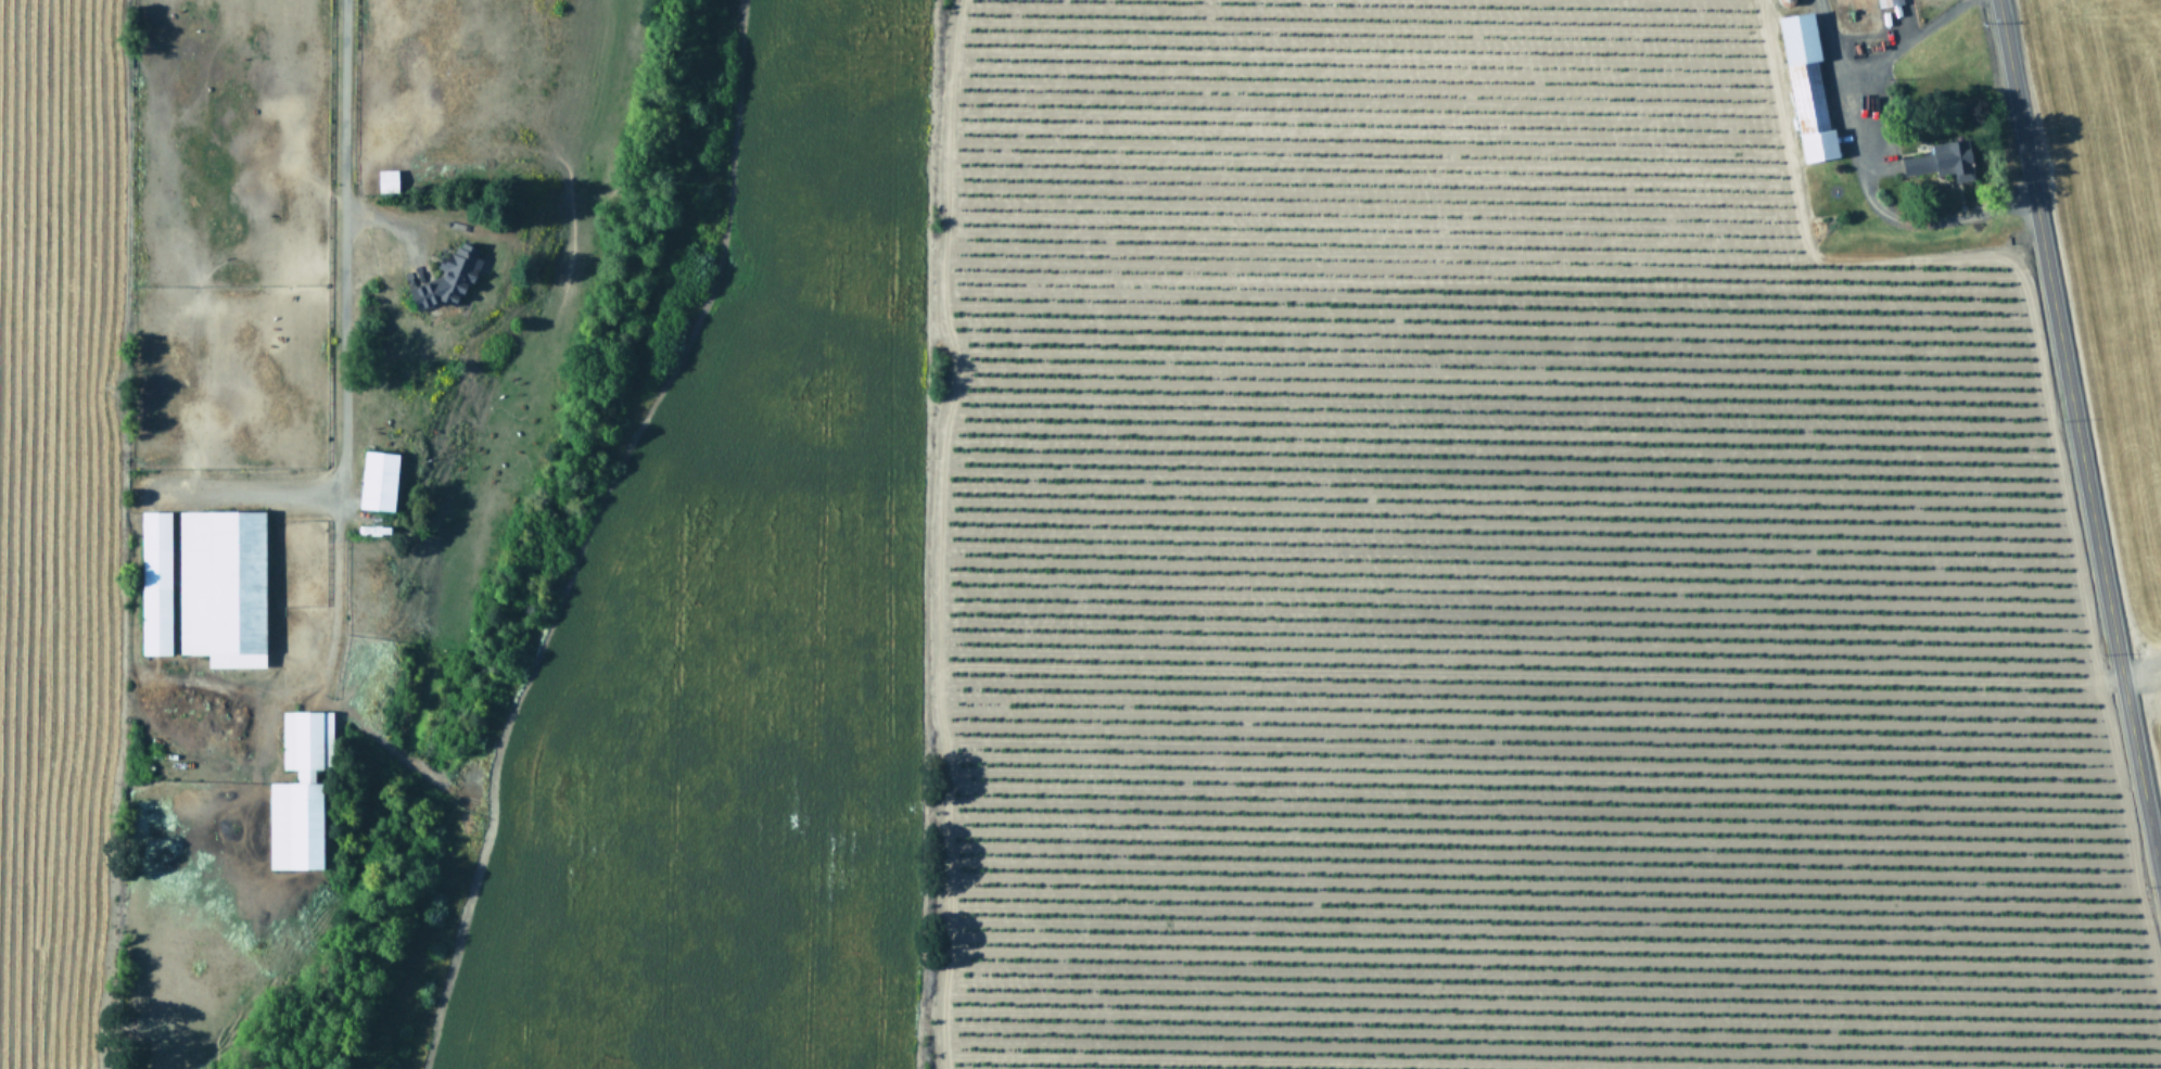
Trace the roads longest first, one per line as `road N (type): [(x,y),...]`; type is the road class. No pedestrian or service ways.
road 1 (tertiary): [(2160,890),(1997,0)]

